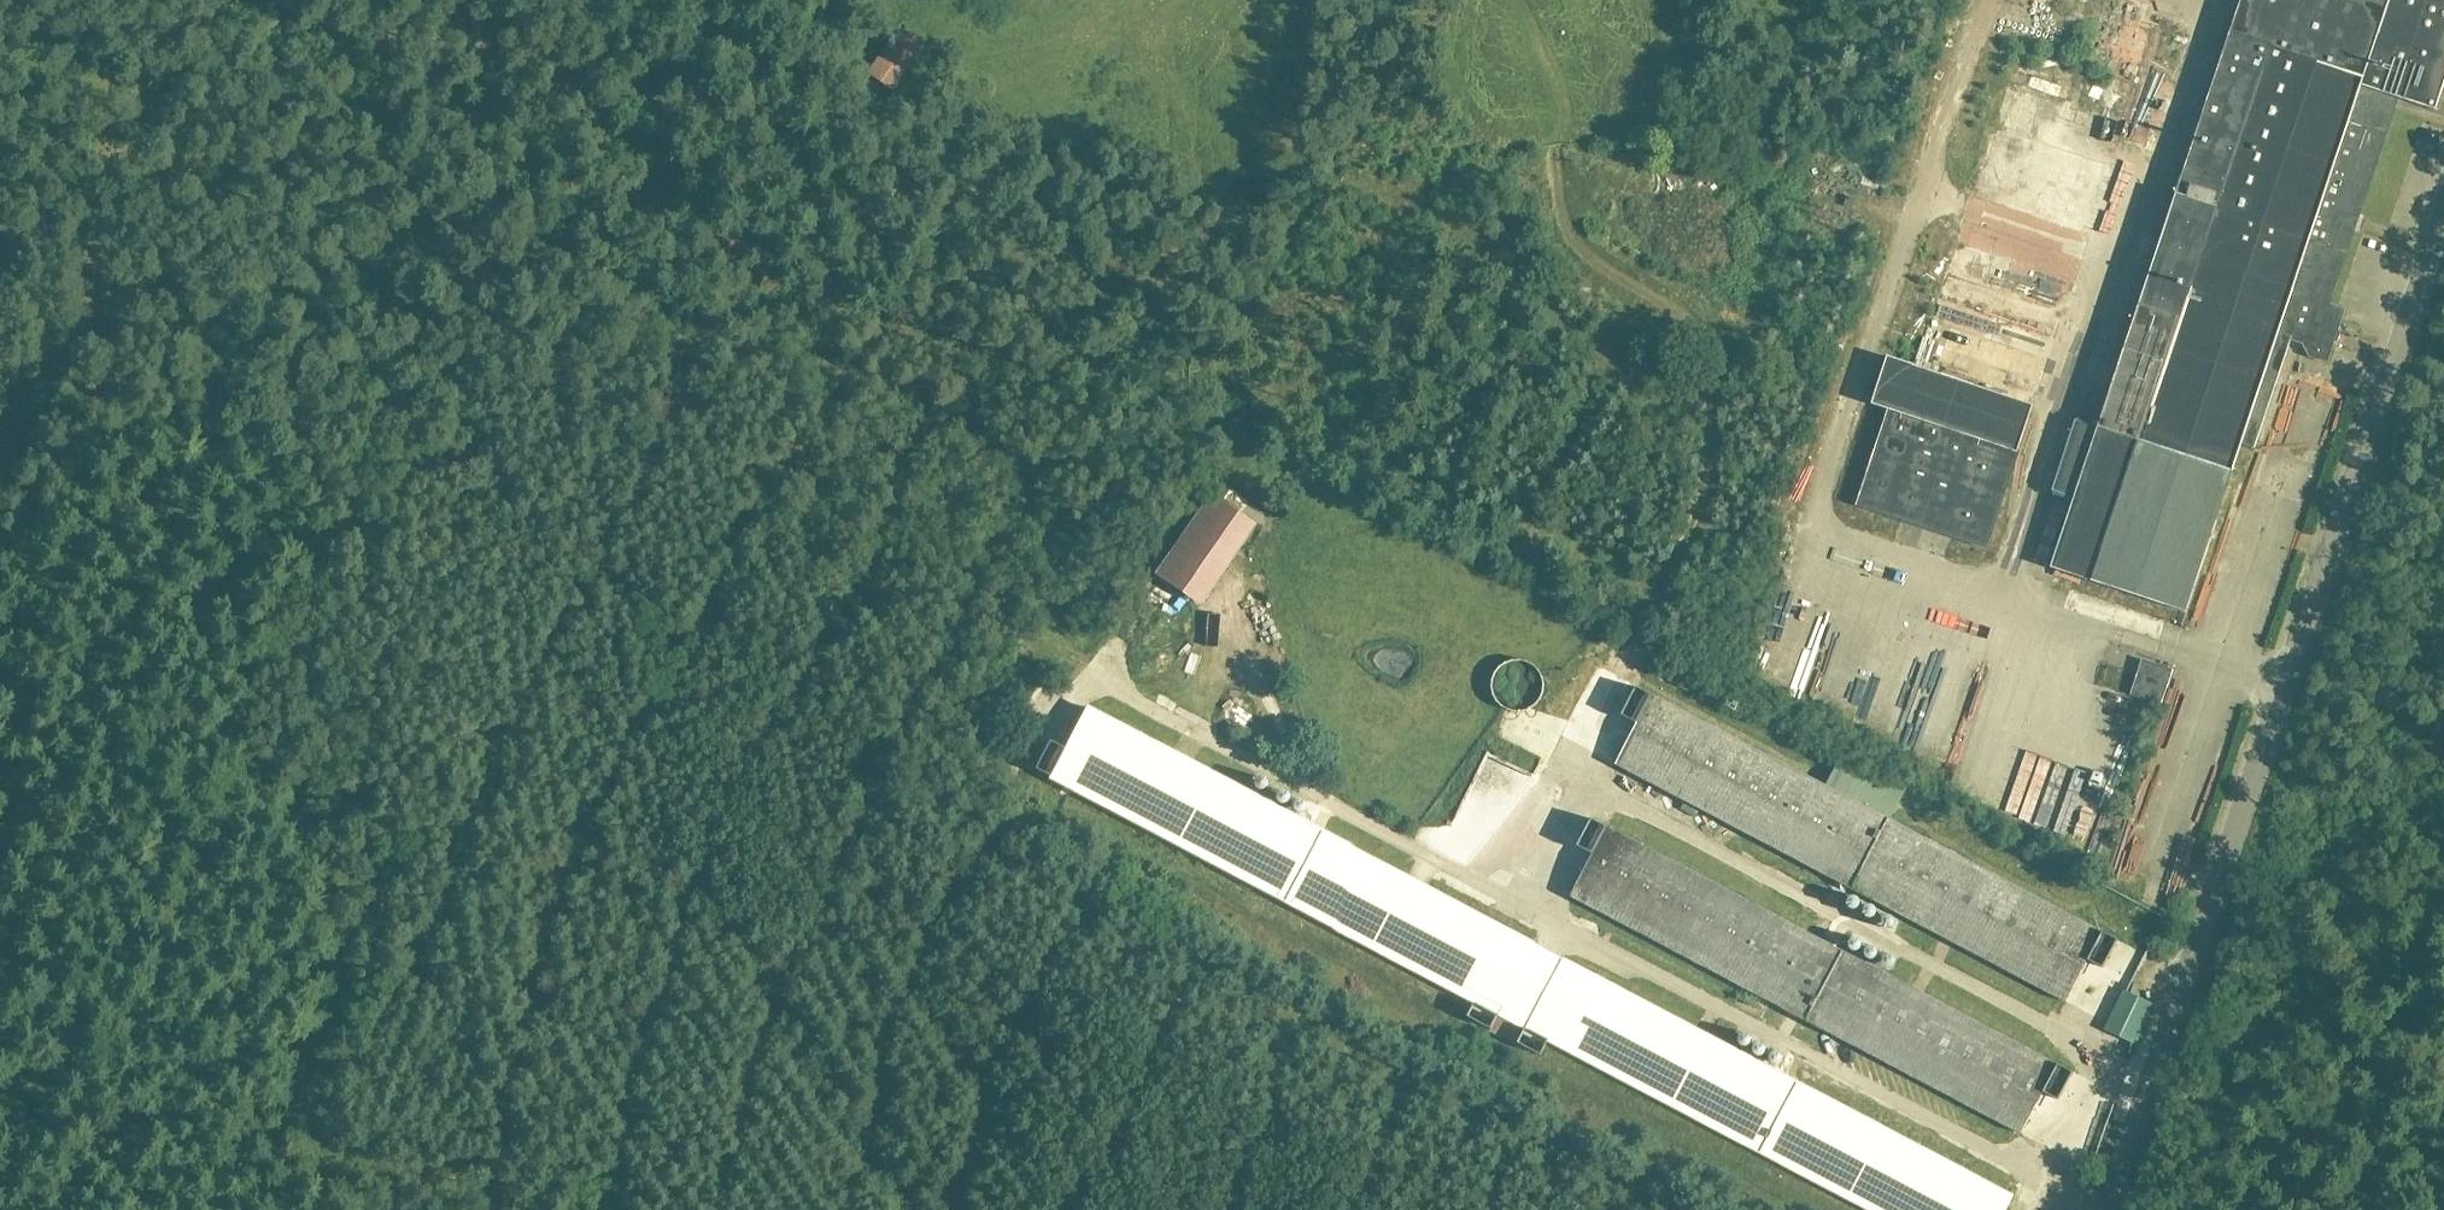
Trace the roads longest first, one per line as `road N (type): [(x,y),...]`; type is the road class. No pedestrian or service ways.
road 1 (residential): [(2443,228),(2116,1209)]

